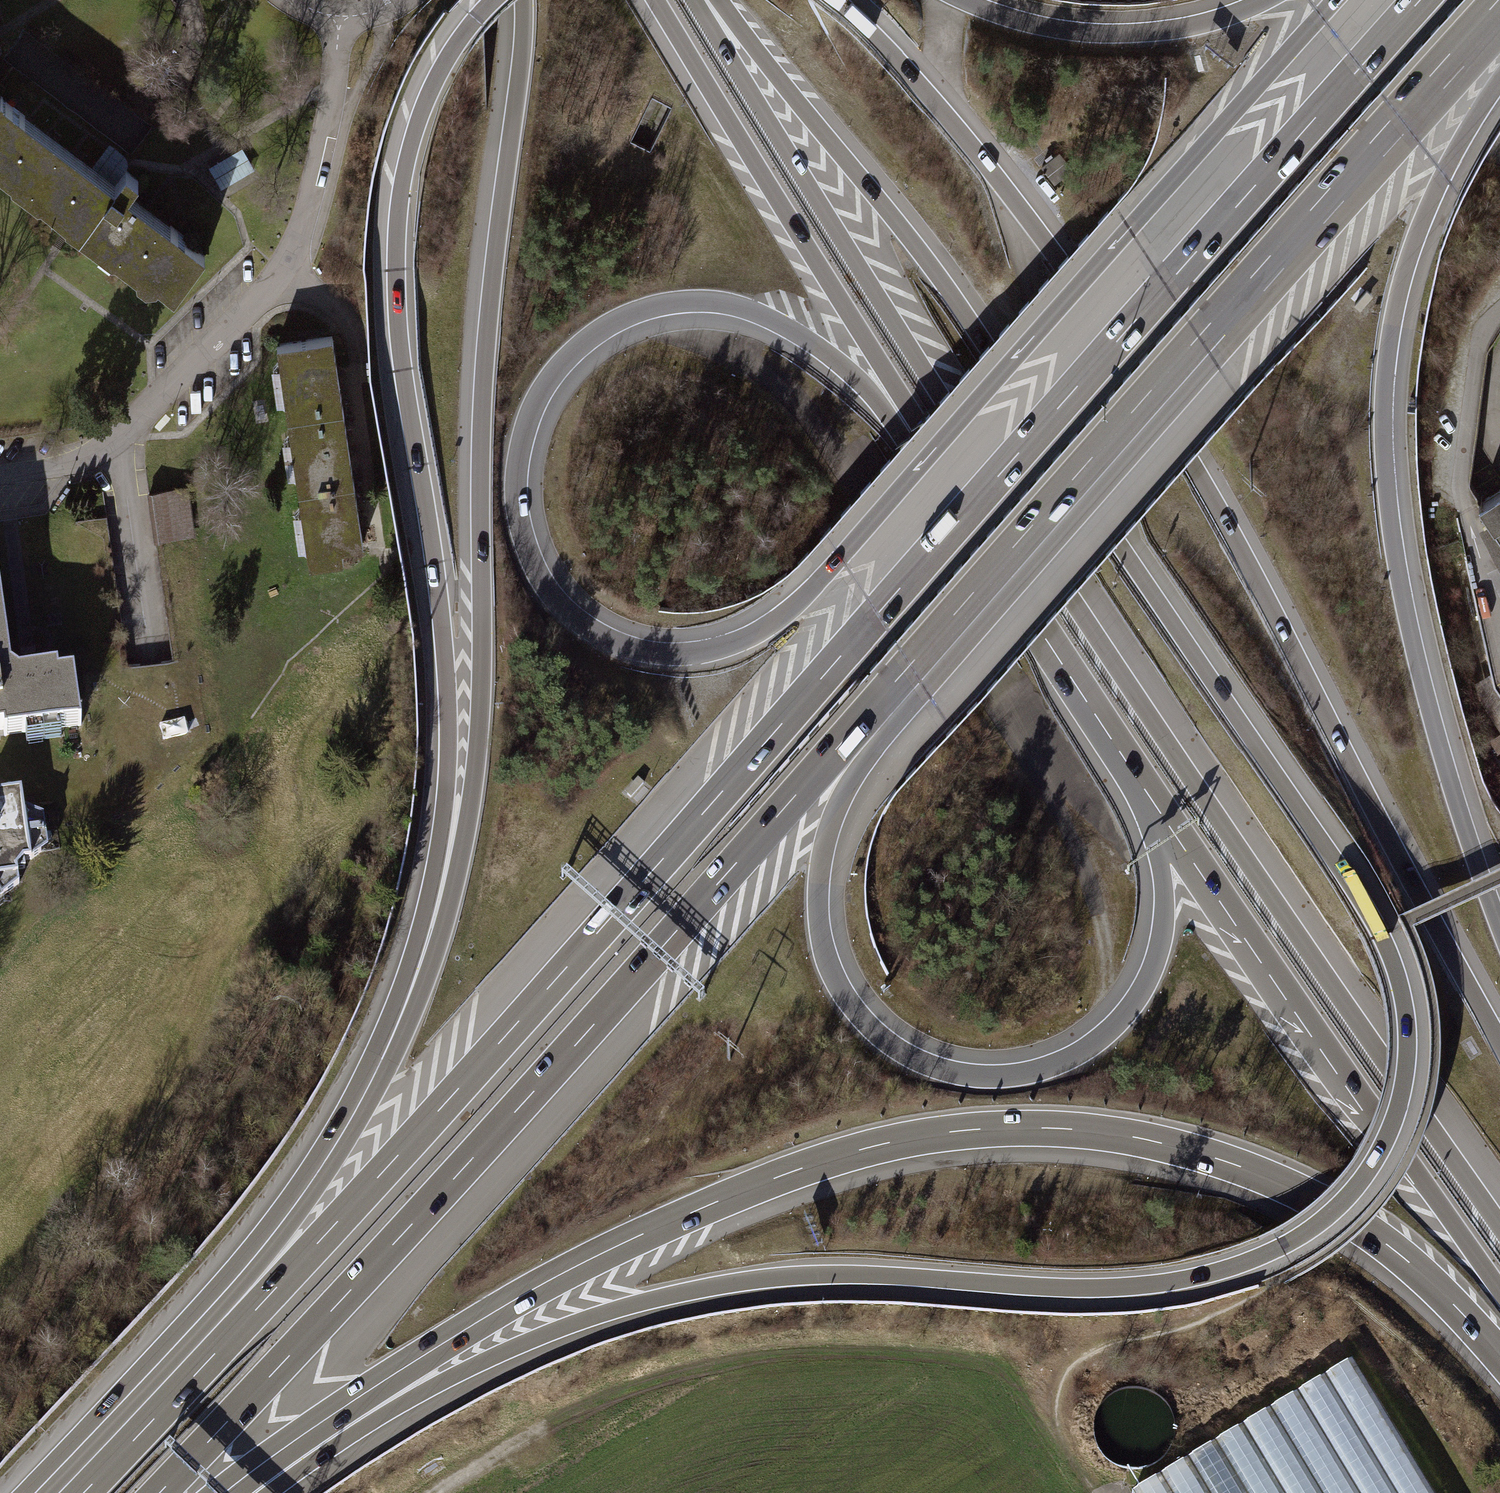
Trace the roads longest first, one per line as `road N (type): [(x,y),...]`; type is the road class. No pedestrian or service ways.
road 1 (motorway): [(268,1492),(477,1365),(659,1298),(824,1275),(1106,1288),(1239,1265),(1336,1210),(1369,1169),(1396,1116),(1407,1023),(1391,957),(1366,908),(923,255),(711,0)]
road 2 (motorway): [(1420,0),(436,1113),(327,1233),(206,1337)]
road 3 (motorway): [(1335,0),(841,557),(774,621),(703,652),(625,645),(558,602),(527,547),(517,478),(540,394),(582,345),(642,310),(704,302),(748,309),(826,353),(902,419)]
road 4 (motorway): [(1499,1226),(1077,608),(817,200),(705,0)]
road 5 (motorway): [(349,1404),(554,1278),(735,1194),(875,1146),(1010,1128),(1148,1140),(1277,1181),(1397,1252),(1499,1356)]
road 6 (motorway): [(1499,1042),(1168,423),(1005,188),(904,66),(836,0)]
road 7 (motorway): [(163,1492),(851,732),(915,673)]
road 8 (motorway): [(493,0),(427,99),(405,168),(397,234),(399,331),(446,670),(448,780),(431,929)]
road 9 (motorway): [(524,0),(484,385),(477,752),(462,856),(431,929)]
road 10 (motorway): [(1153,802),(1162,941),(1118,1023),(1081,1052),(1028,1073),(961,1074),(909,1056),(877,1033),(841,989),(818,905),(835,813),(915,673)]
road 11 (motorway): [(1499,926),(1408,621),(1388,501),(1384,412),(1392,325),(1411,254),(1444,175),(1499,81)]
road 12 (motorway): [(915,673),(1499,13)]
road 13 (residential): [(0,474),(63,466),(115,438),(293,260),(320,180),(342,17)]
road 14 (motorway): [(1153,802),(1328,1059),(1499,1290)]
road 15 (motorway): [(655,0),(840,298),(902,419)]
road 16 (motorway): [(431,929),(398,1023),(350,1121),(206,1337)]
road 17 (motorway): [(902,419),(1153,802)]
road 18 (motorway): [(1265,0),(1196,25),(1122,33),(1040,25),(963,0)]
road 19 (motorway): [(206,1337),(59,1492)]
road 20 (residential): [(1390,0),(1499,133)]
road 21 (motorway): [(220,1492),(349,1404)]

